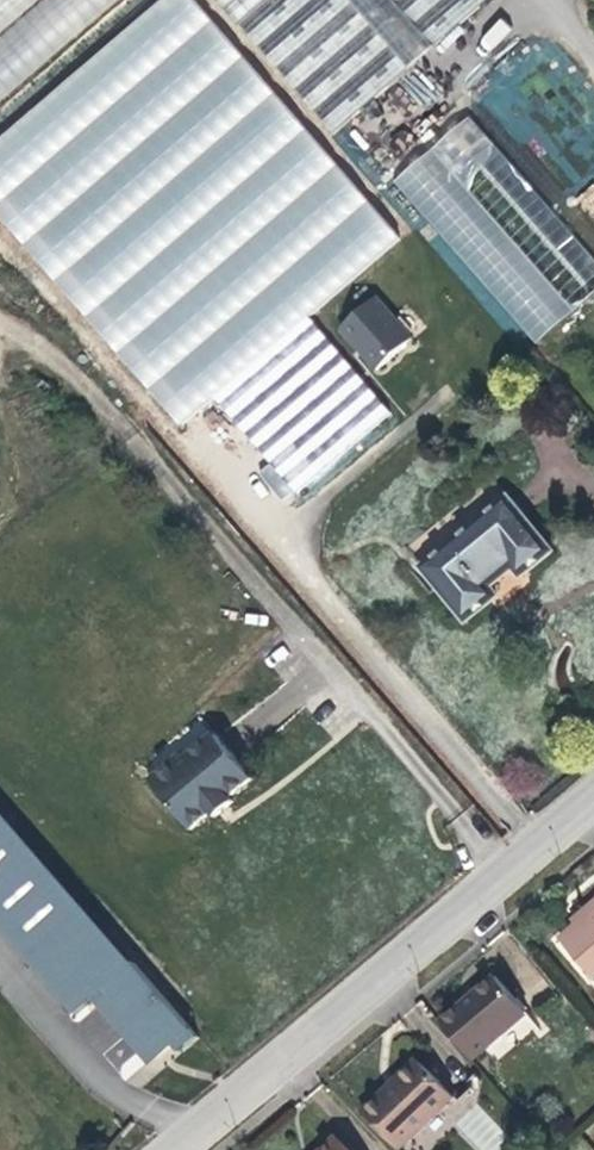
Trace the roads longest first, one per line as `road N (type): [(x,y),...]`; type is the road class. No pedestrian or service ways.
road 1 (track): [(70,361),(512,871)]
road 2 (residential): [(178,1149),(593,803)]

